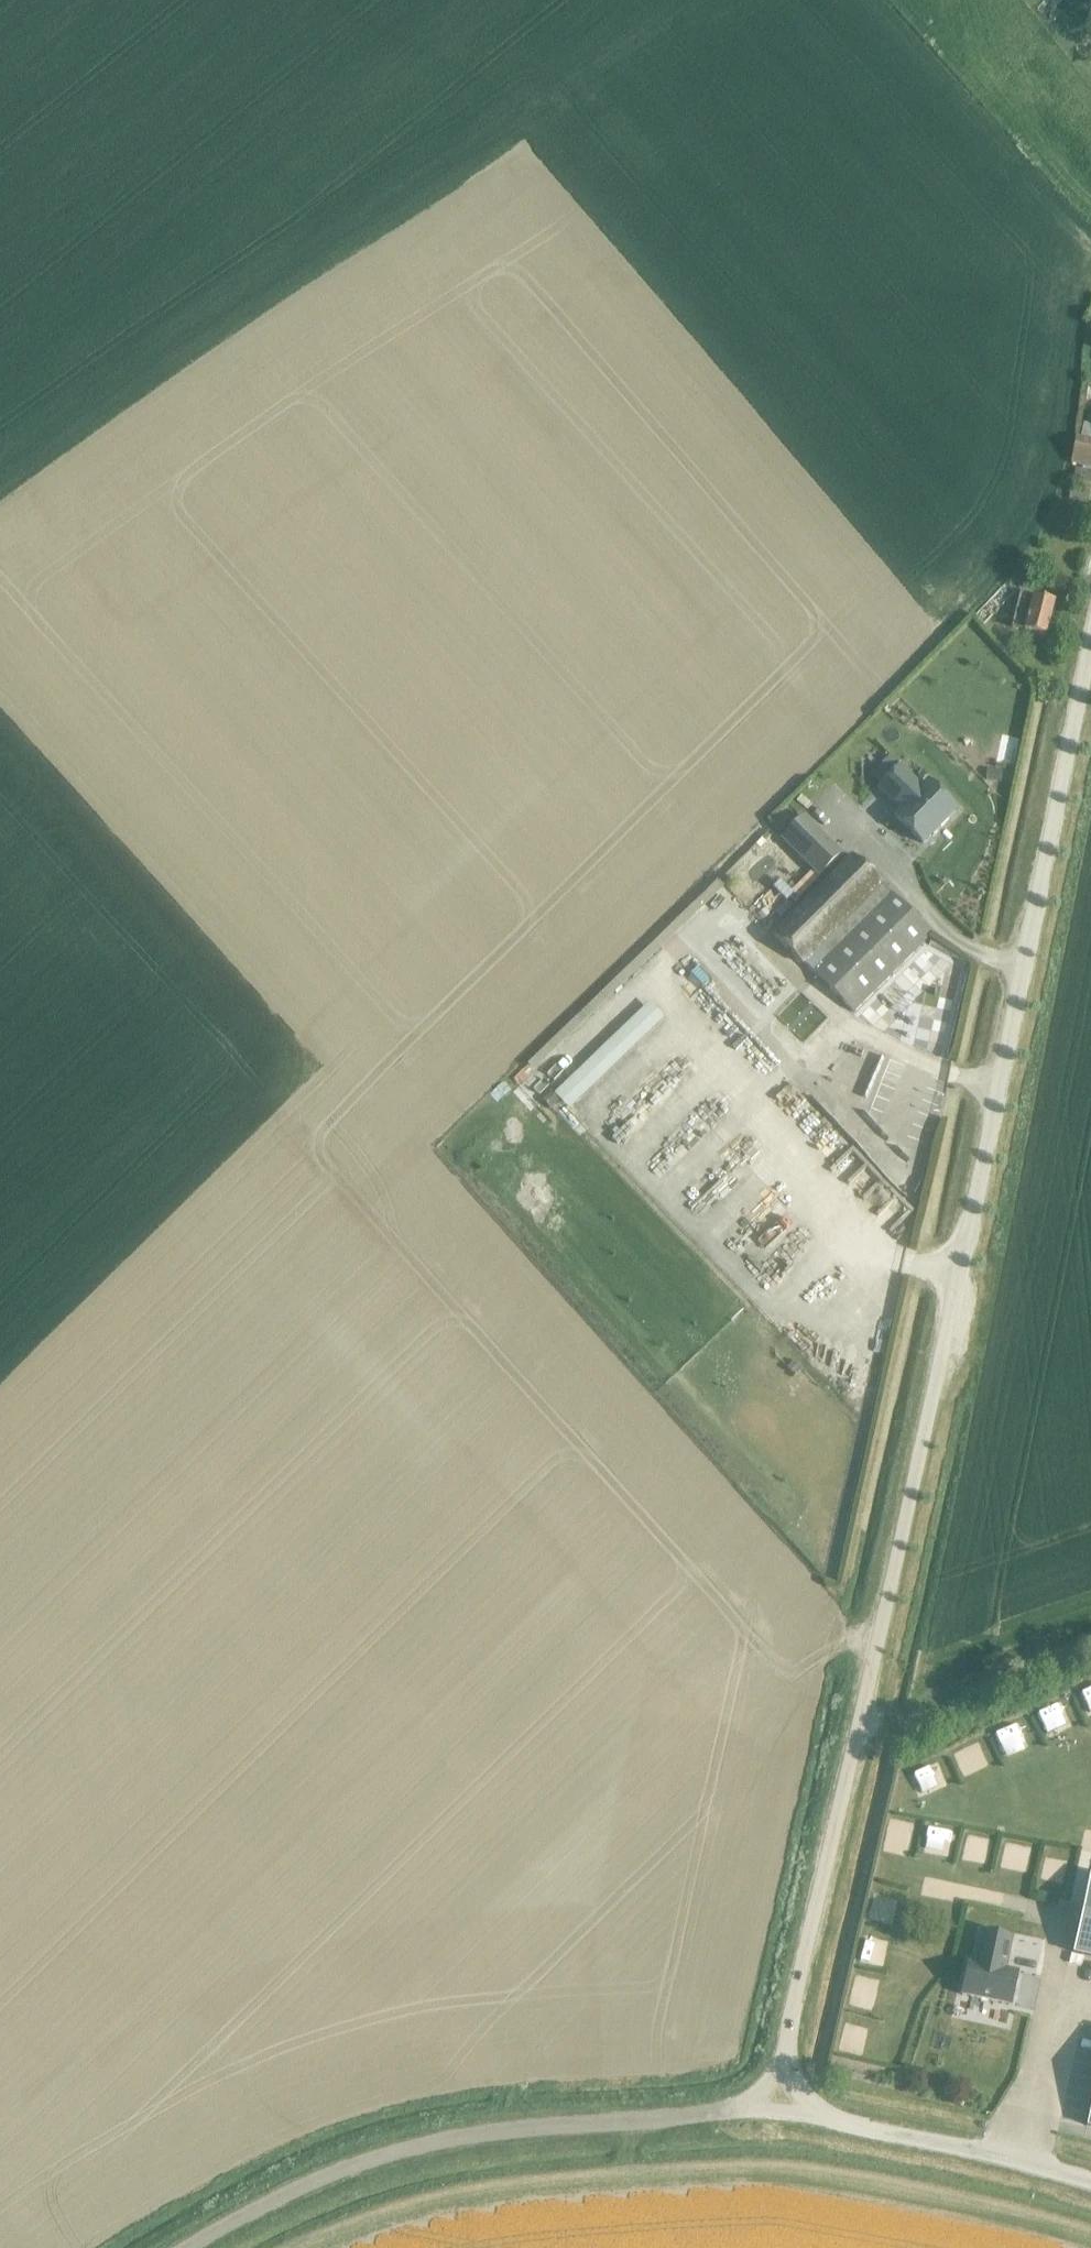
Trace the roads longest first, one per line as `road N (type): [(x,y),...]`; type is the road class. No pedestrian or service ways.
road 1 (unclassified): [(775,2109),(1090,636)]
road 2 (unclassified): [(186,2247),(298,2187),(392,2152),(526,2127),(775,2109)]
road 3 (unclassified): [(1090,2181),(816,2112),(775,2109)]

